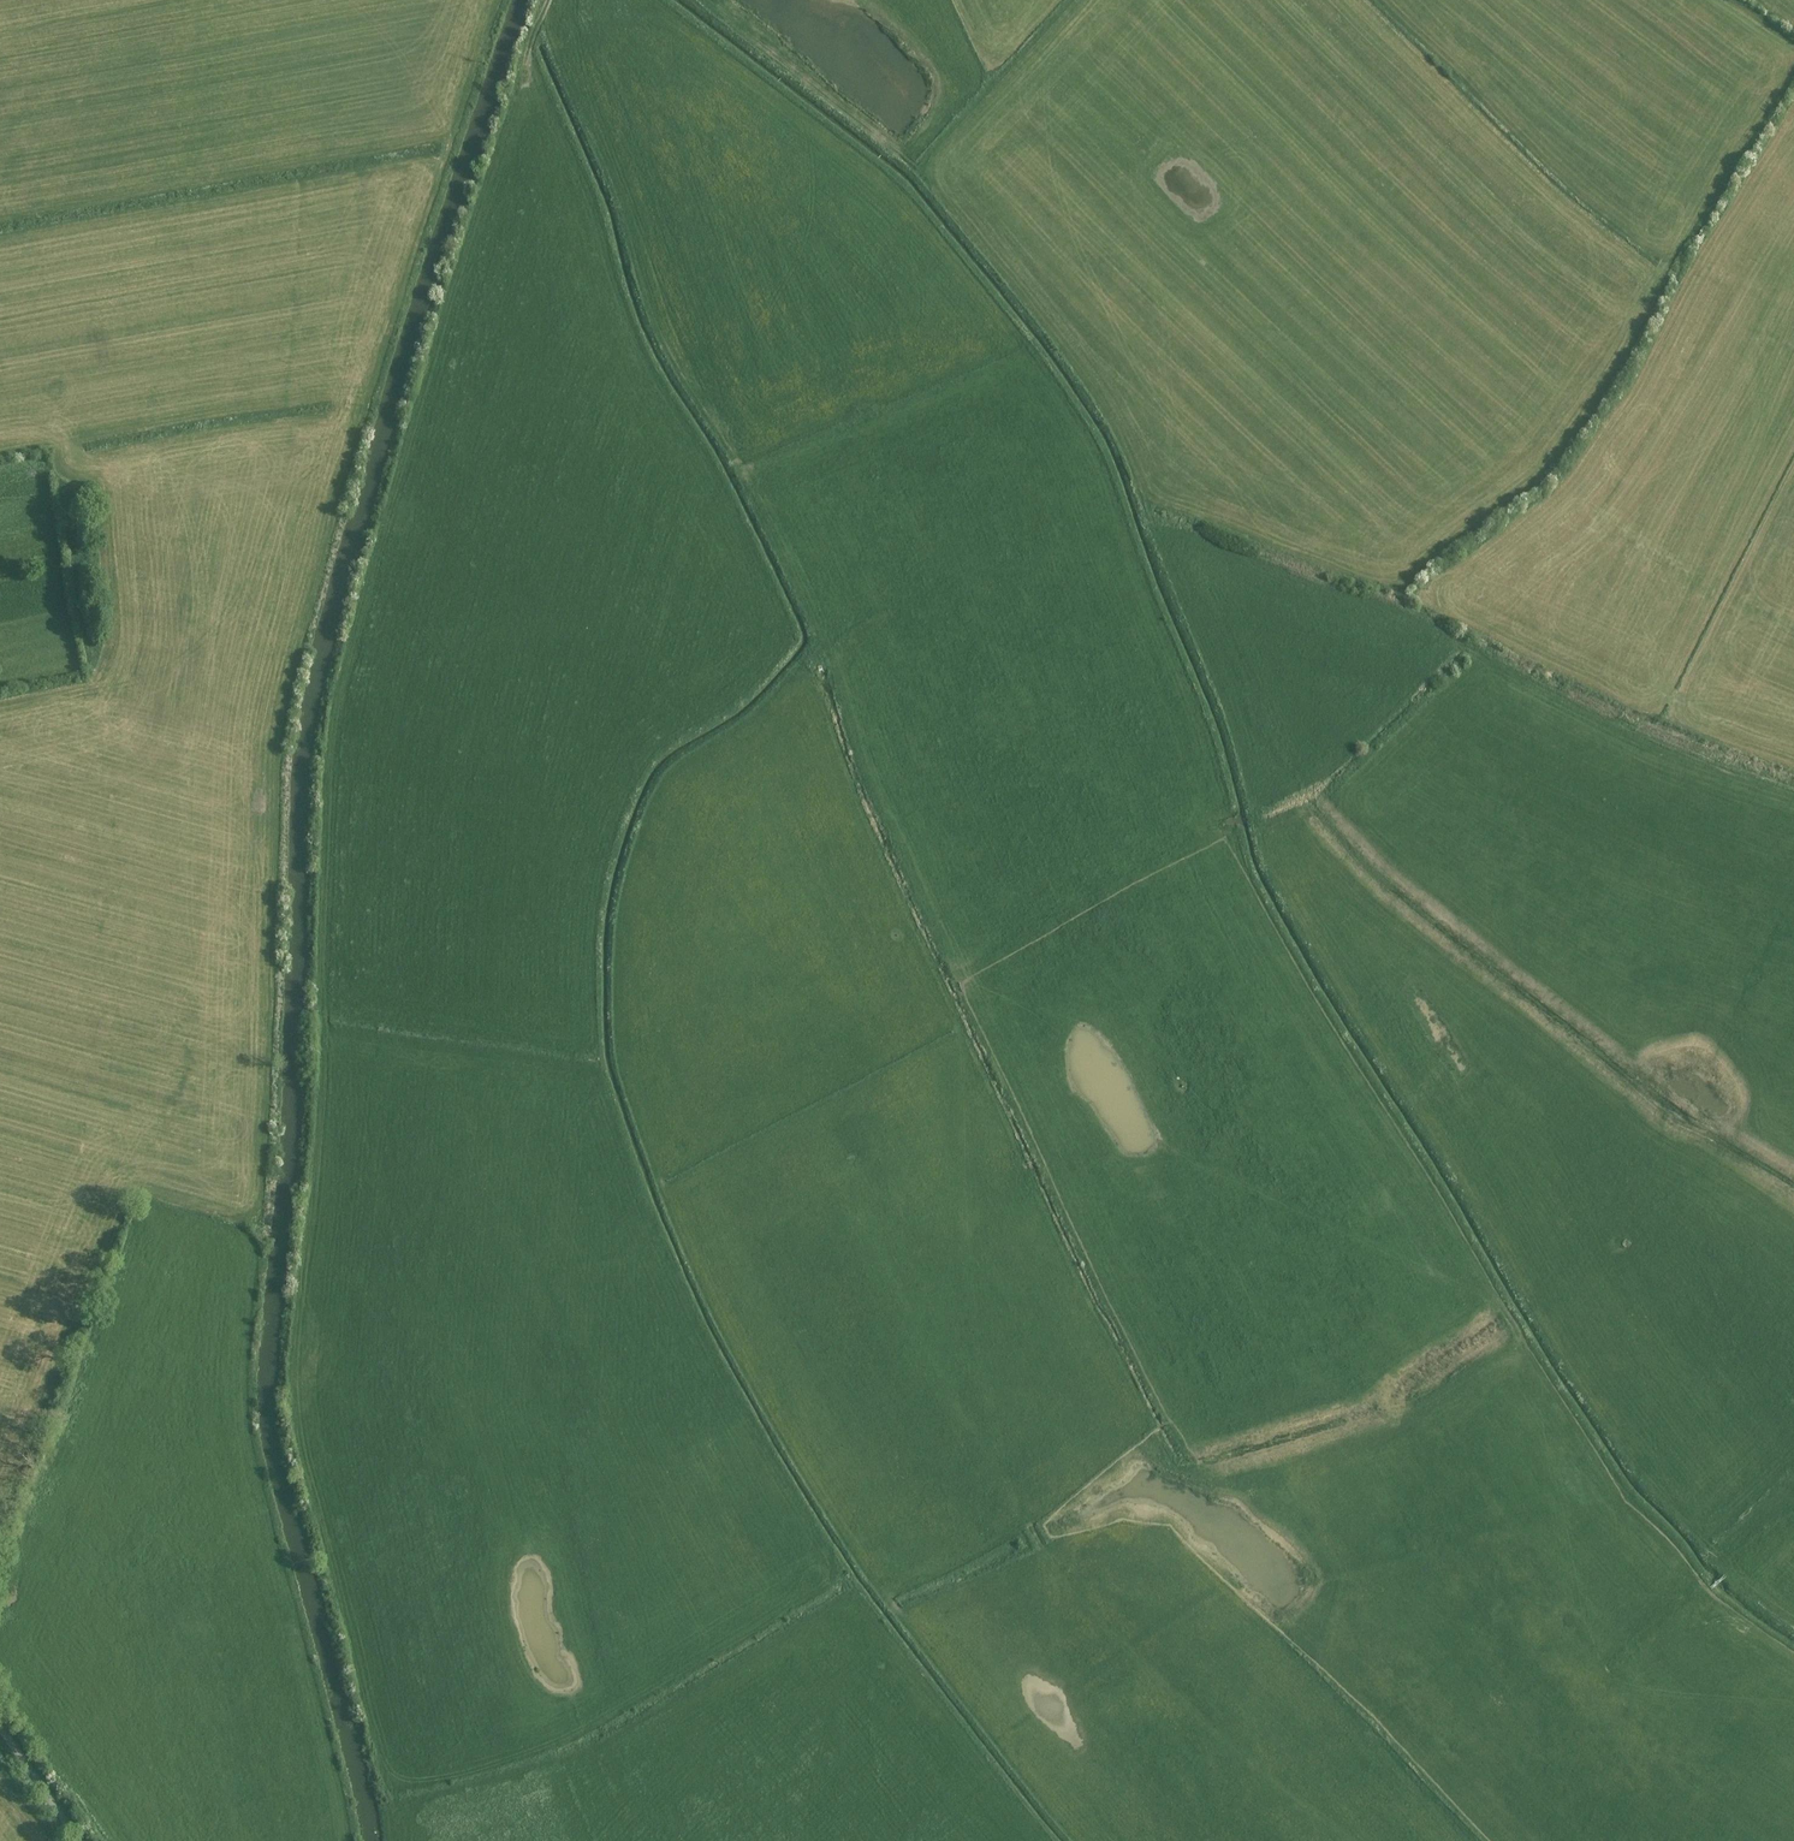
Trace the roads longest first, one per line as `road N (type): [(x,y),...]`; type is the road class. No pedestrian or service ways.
road 1 (unclassified): [(80,1840),(0,1731)]

